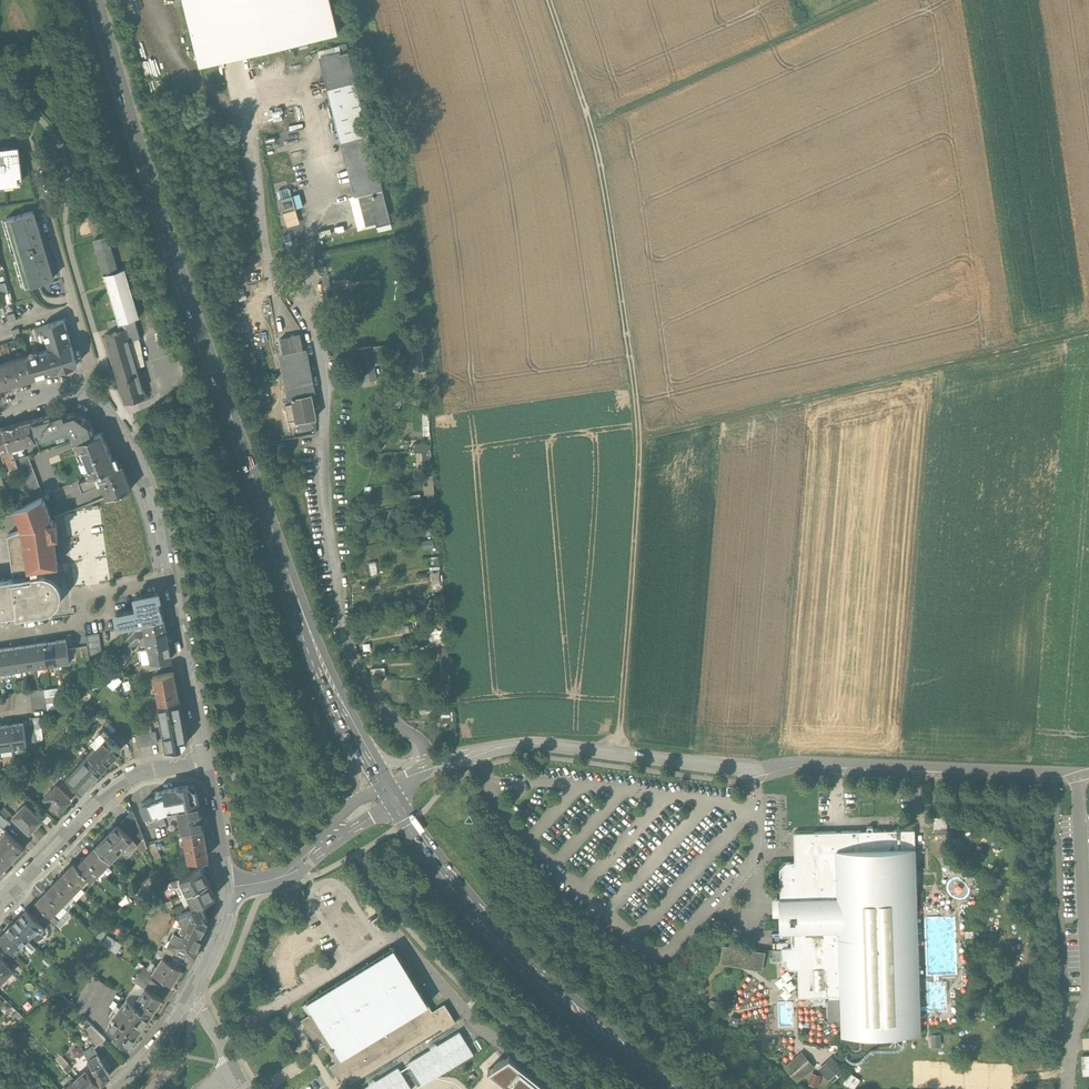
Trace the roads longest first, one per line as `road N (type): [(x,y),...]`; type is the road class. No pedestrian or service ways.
road 1 (secondary): [(96,0),(176,265),(316,655),(355,734)]
road 2 (track): [(551,0),(600,157),(641,435),(618,755)]
road 3 (residential): [(1077,776),(752,770),(530,744),(434,764)]
road 4 (residential): [(434,764),(423,744),(380,710),(347,649),(315,469),(329,392),(303,258),(309,242)]
road 5 (track): [(1088,333),(641,435)]
road 6 (secondary): [(389,790),(482,917),(542,980),(676,1088)]
road 7 (track): [(869,0),(591,125)]
road 8 (residential): [(0,134),(24,139),(33,153),(89,363),(79,395)]
road 9 (residential): [(0,907),(116,788),(206,762)]
road 10 (tertiary): [(79,395),(110,416),(142,472),(171,581)]
road 11 (tertiary): [(171,581),(206,762)]
road 12 (tertiary): [(343,826),(289,875),(229,889)]
road 13 (tertiary): [(206,762),(229,889)]

